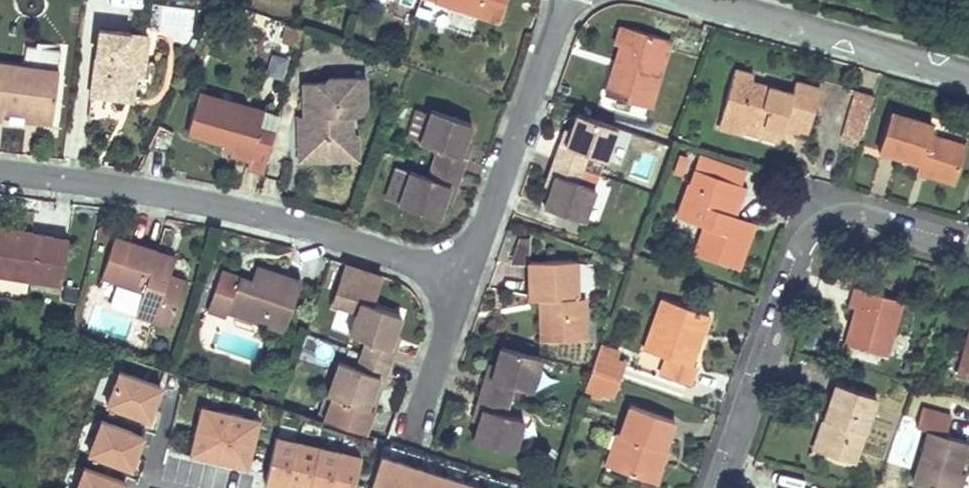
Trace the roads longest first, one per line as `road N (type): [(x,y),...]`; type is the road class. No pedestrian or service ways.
road 1 (residential): [(566,0),(463,275),(275,217),(0,171)]
road 2 (residential): [(968,237),(864,206),(820,213),(803,236),(722,487)]
road 3 (residential): [(968,77),(700,0)]

